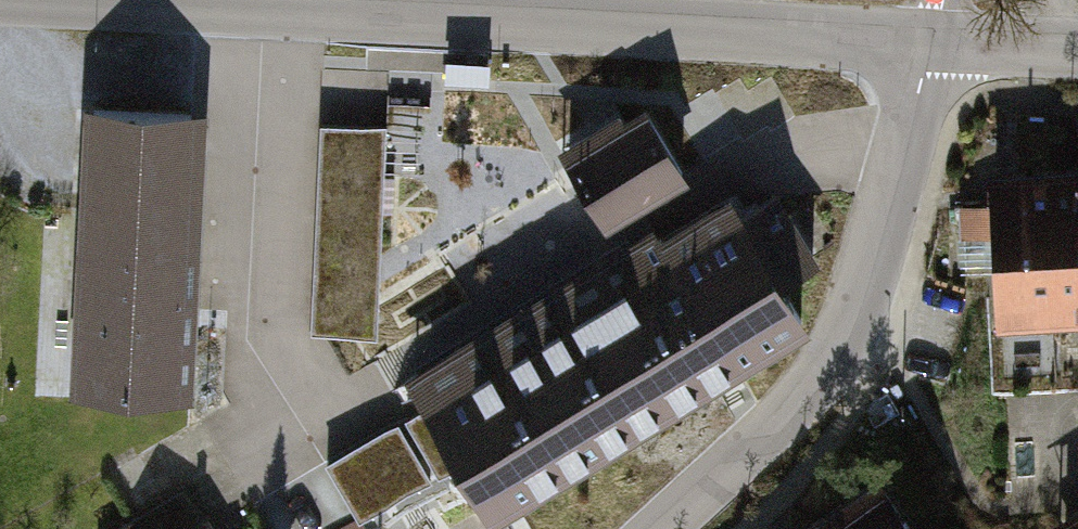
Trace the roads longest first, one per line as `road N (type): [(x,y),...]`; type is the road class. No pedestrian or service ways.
road 1 (tertiary): [(0,4),(935,50)]
road 2 (tertiary): [(668,528),(840,358),(935,50)]
road 3 (tertiary): [(935,50),(1077,59)]

